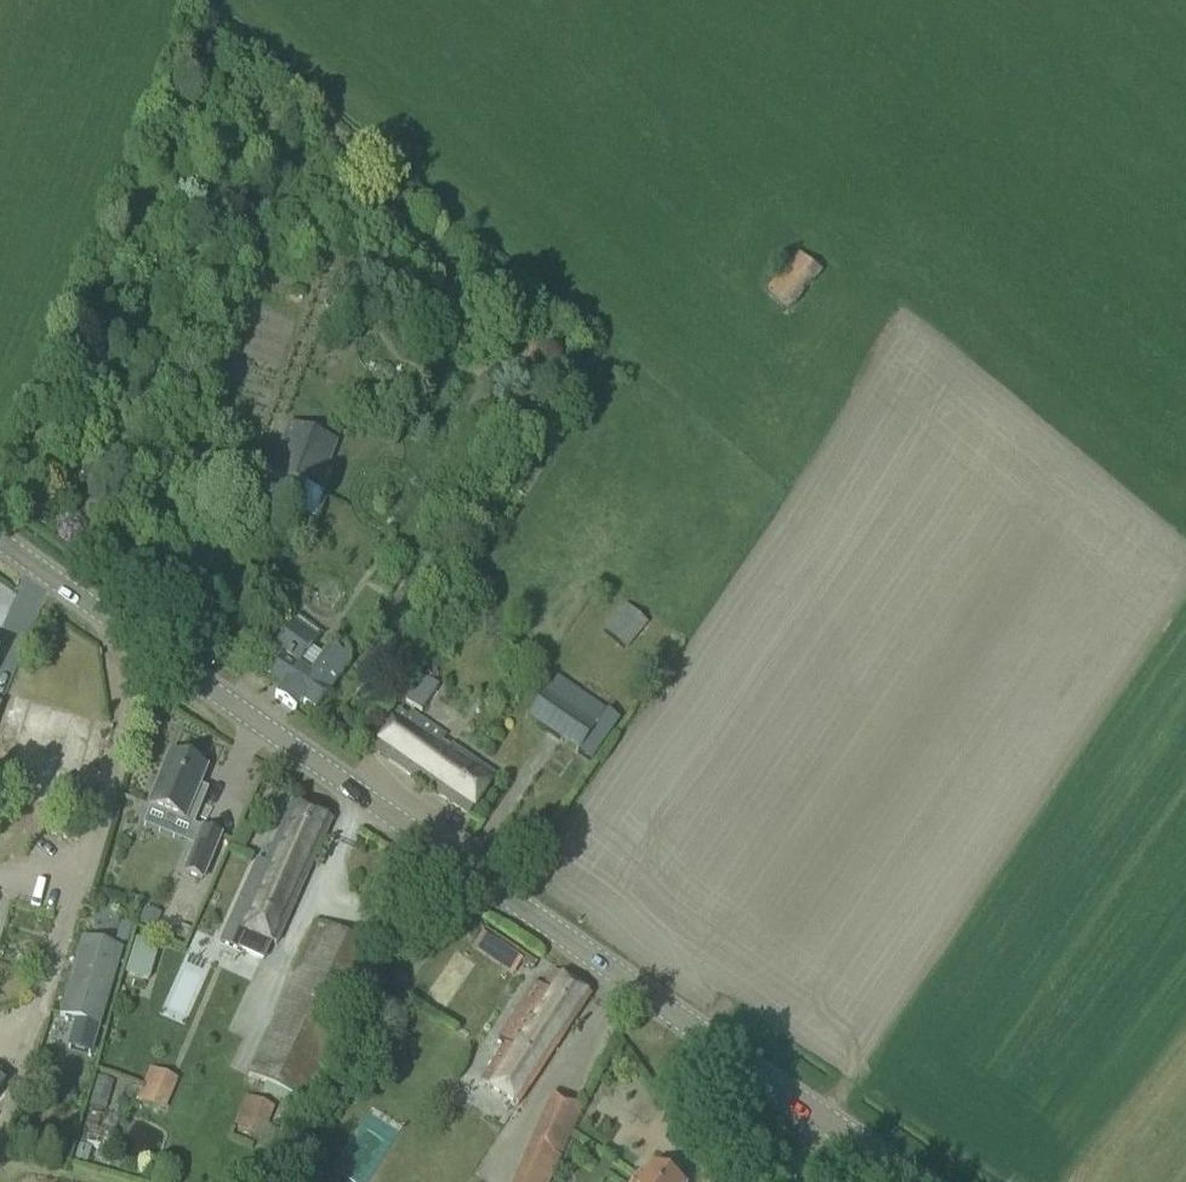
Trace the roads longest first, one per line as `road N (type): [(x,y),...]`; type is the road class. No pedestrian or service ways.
road 1 (tertiary): [(910,1181),(763,1091),(672,1016),(0,541)]

